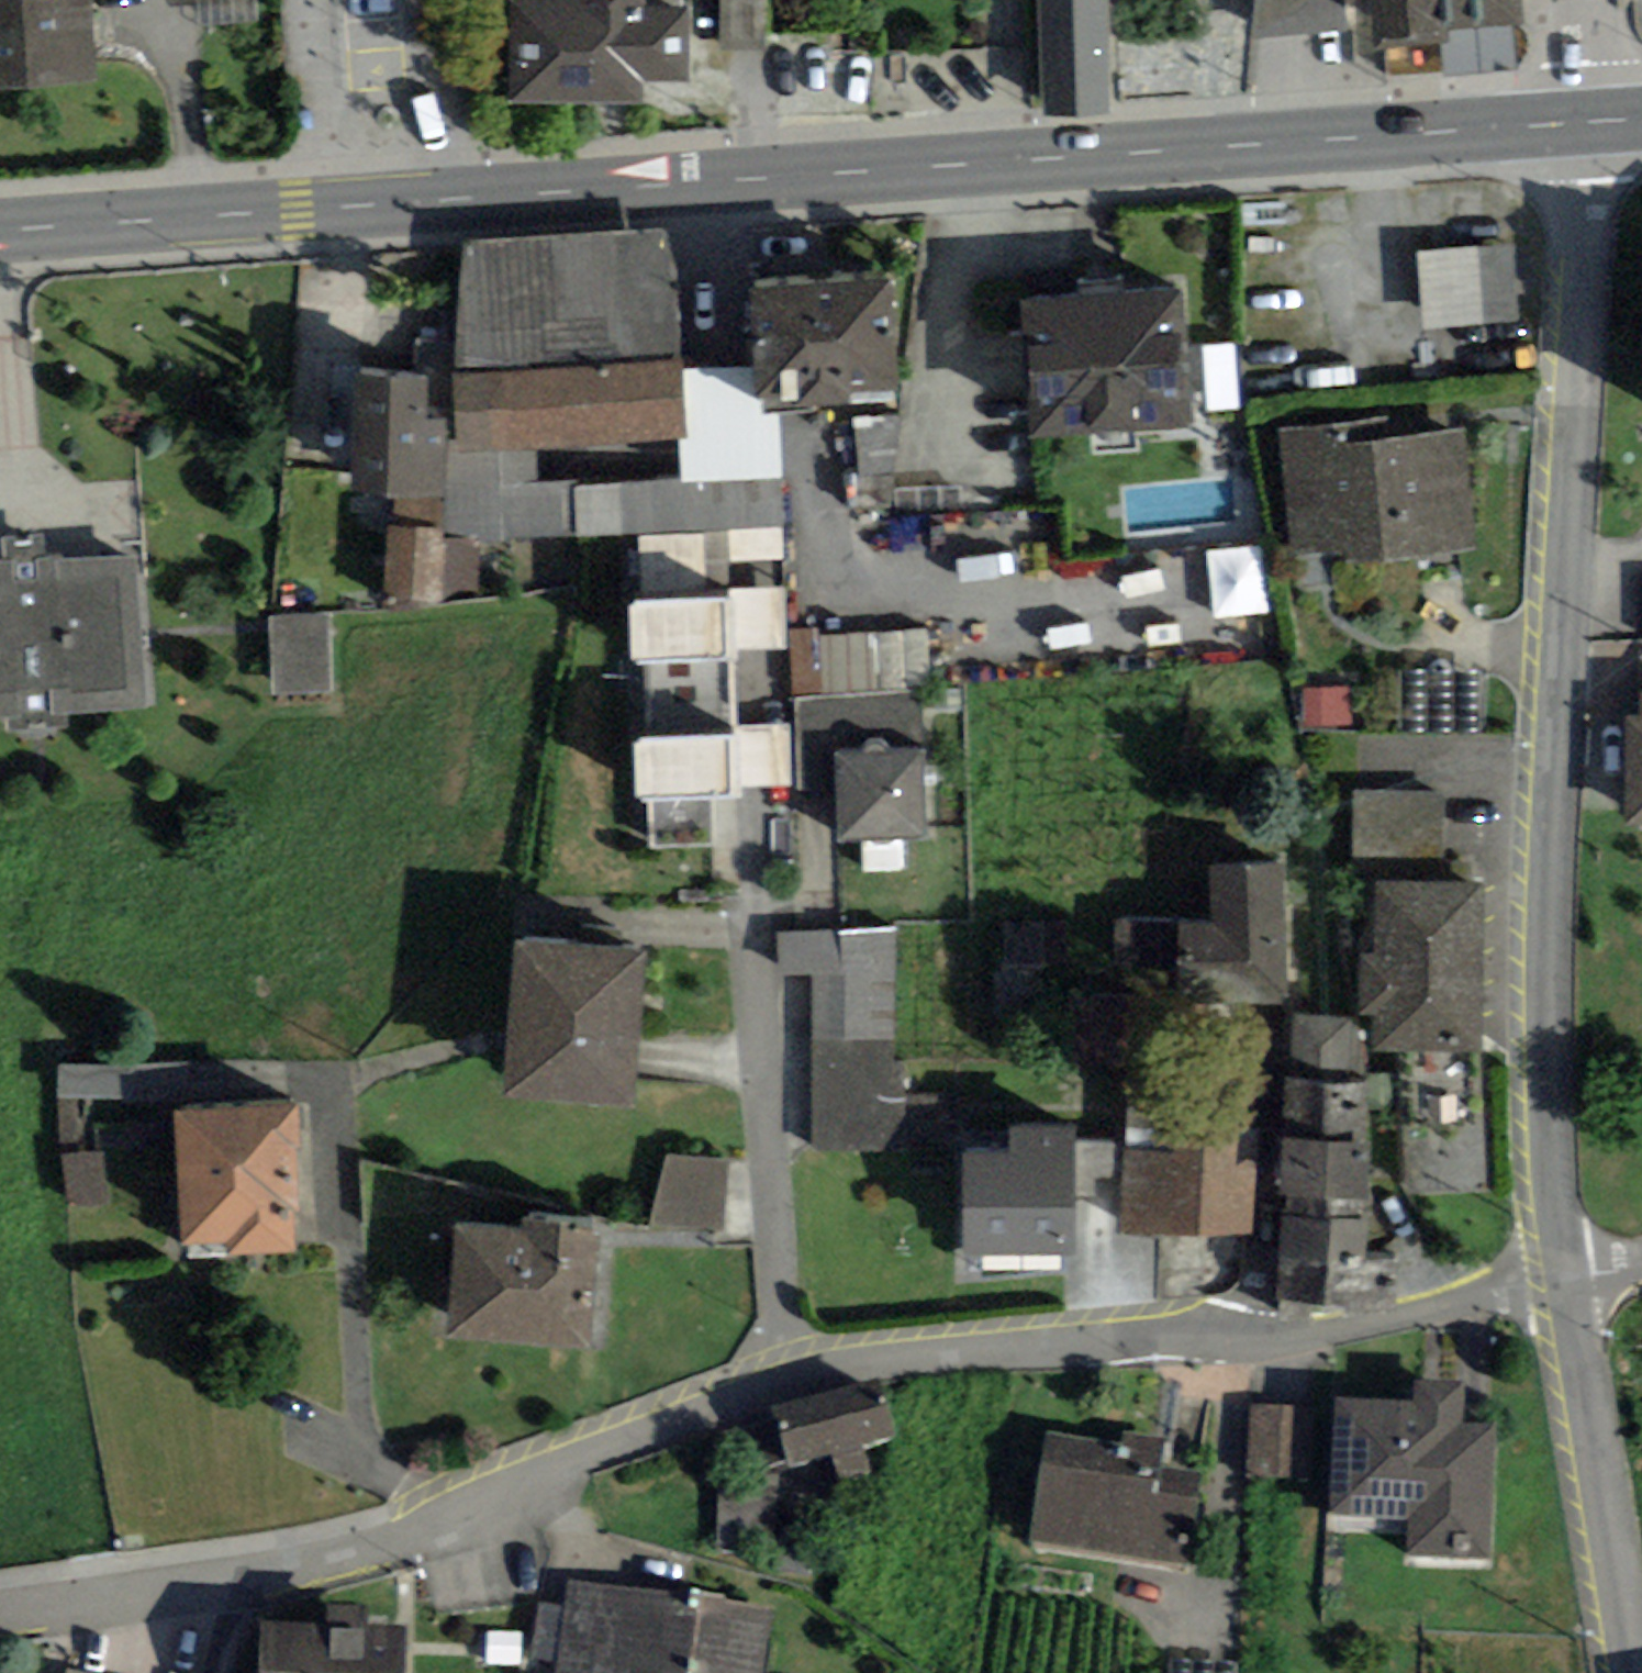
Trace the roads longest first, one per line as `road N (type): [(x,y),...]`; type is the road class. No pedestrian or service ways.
road 1 (primary): [(0,224),(1590,122)]
road 2 (residential): [(240,1578),(389,1540),(787,1386),(916,1360),(1275,1342),(1565,1274)]
road 3 (residential): [(1565,1274),(1550,1092),(1590,122)]
road 4 (residential): [(1626,1672),(1565,1274)]
road 5 (residential): [(0,1613),(240,1578)]
road 6 (residential): [(1590,122),(1588,0)]

